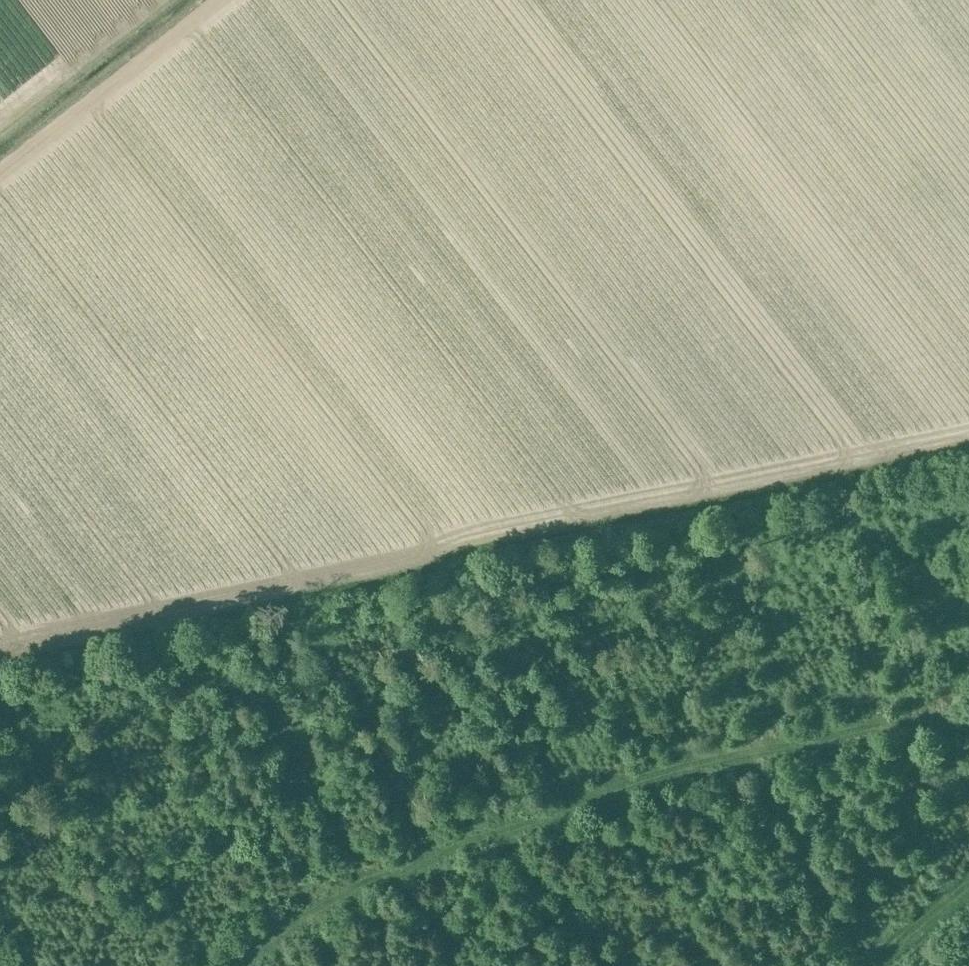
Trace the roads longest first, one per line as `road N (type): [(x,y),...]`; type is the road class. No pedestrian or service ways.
road 1 (track): [(229,965),(324,903),(490,828),(796,735),(968,714)]
road 2 (track): [(866,965),(968,885)]

